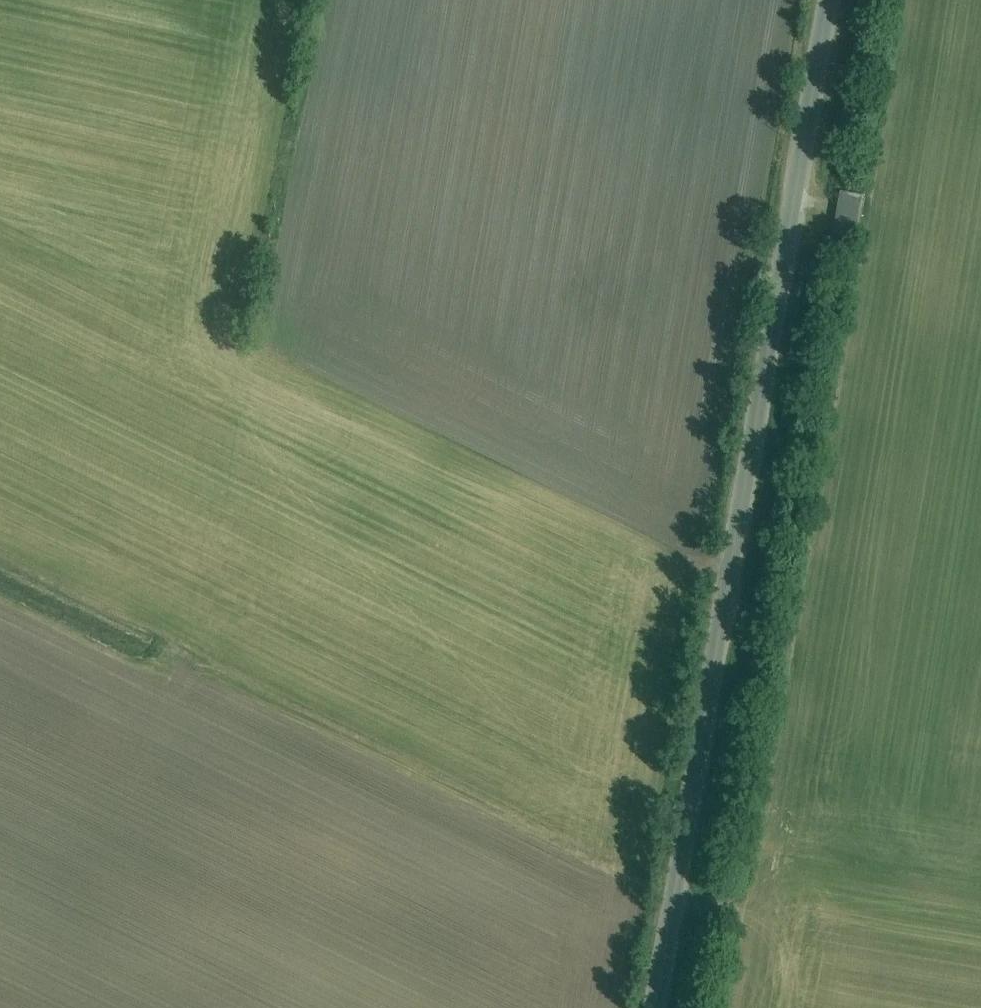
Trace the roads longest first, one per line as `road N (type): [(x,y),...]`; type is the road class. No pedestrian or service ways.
road 1 (unclassified): [(655,1007),(828,0)]

